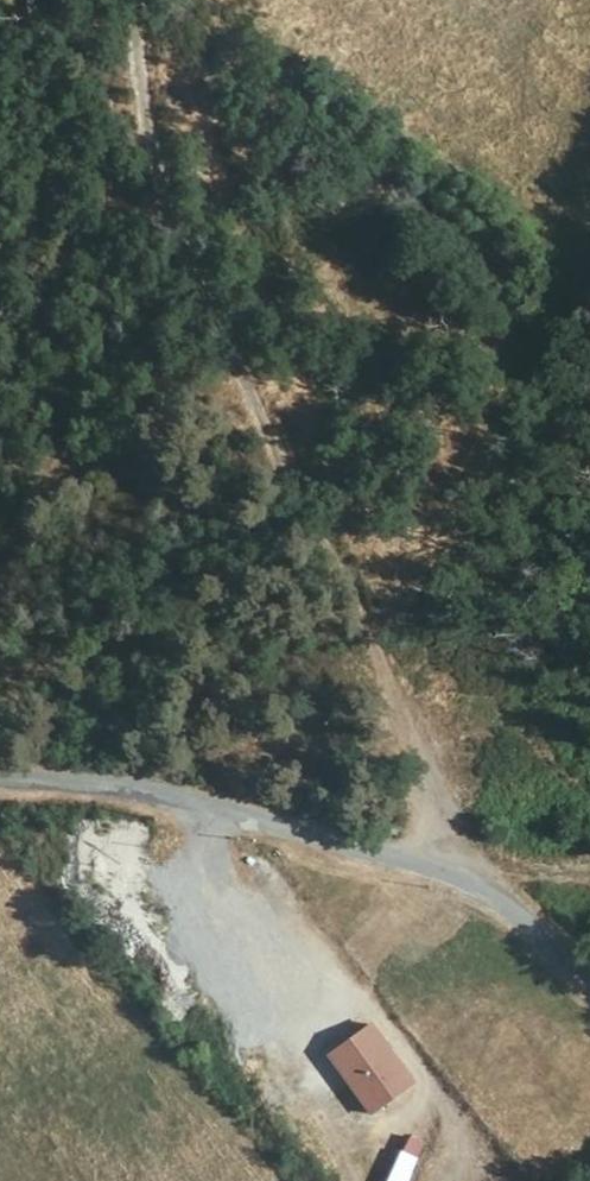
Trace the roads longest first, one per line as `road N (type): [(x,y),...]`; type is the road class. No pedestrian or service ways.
road 1 (track): [(476,884),(426,806),(374,636),(217,322),(137,90),(139,0)]
road 2 (residential): [(589,973),(518,904),(476,884),(186,797),(0,781)]

